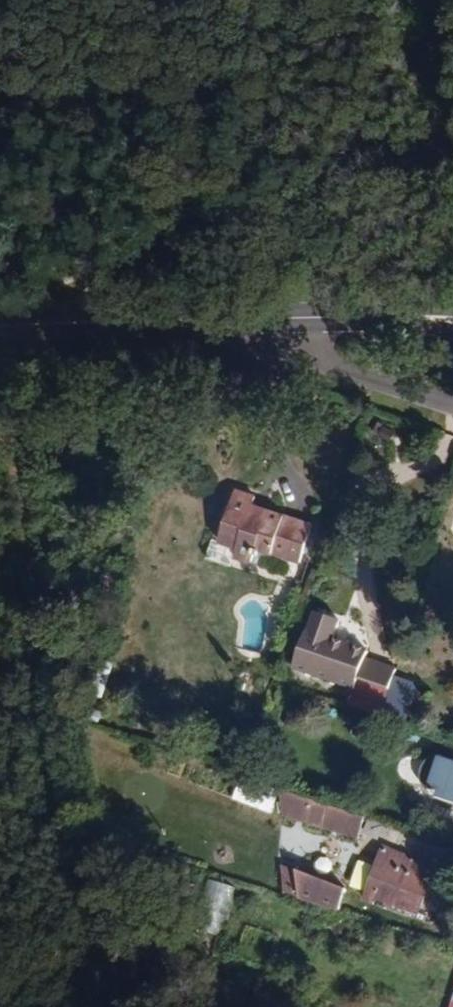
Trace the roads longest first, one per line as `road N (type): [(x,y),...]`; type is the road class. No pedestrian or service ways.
road 1 (secondary): [(292,326),(0,339)]
road 2 (residential): [(452,409),(329,371),(292,326)]
road 3 (secondary): [(452,320),(292,326)]

